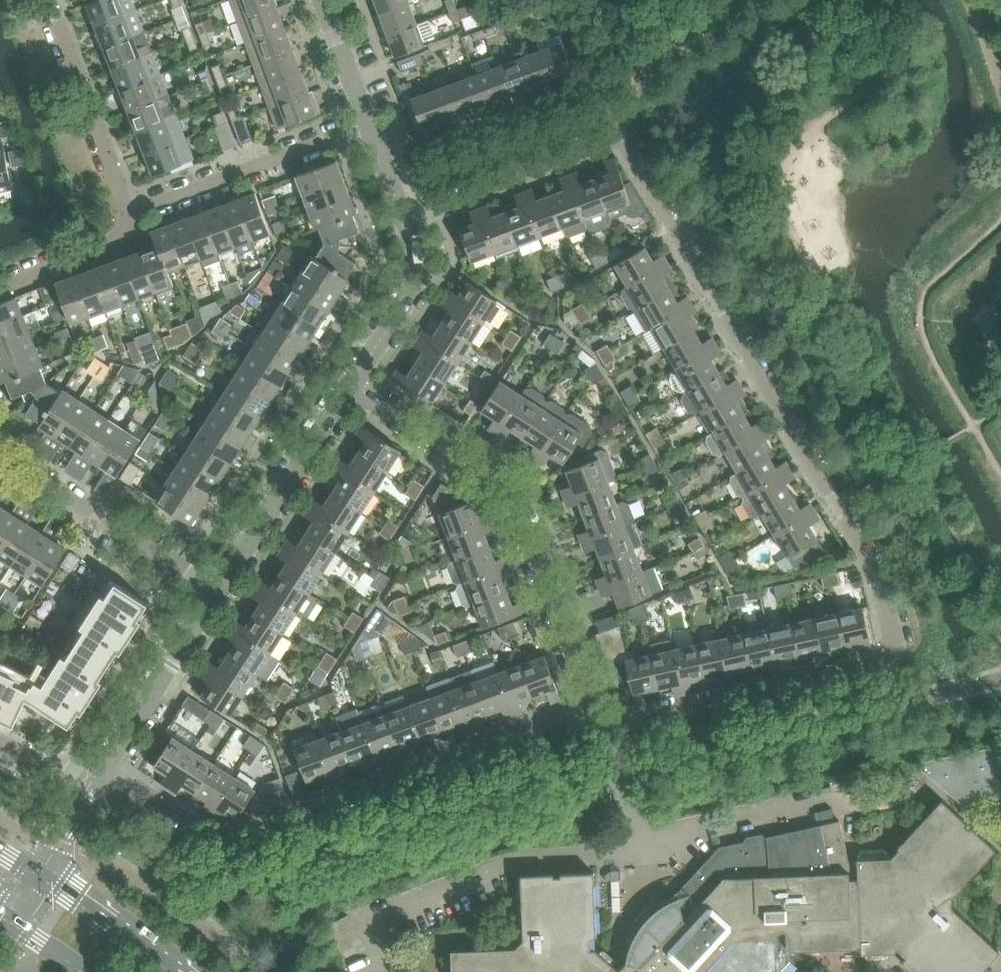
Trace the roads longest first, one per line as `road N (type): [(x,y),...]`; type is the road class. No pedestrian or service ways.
road 1 (residential): [(597,717),(904,649),(870,561),(622,137)]
road 2 (residential): [(103,767),(225,834),(276,826),(597,717)]
road 3 (residential): [(597,717),(510,486),(352,383)]
road 4 (residential): [(221,596),(0,453)]
road 5 (residential): [(132,214),(368,124)]
road 6 (residential): [(221,596),(352,383)]
road 7 (residential): [(403,218),(622,137)]
road 8 (residential): [(132,214),(48,0)]
road 9 (residential): [(103,767),(221,596)]
road 10 (residential): [(352,383),(419,268),(403,218)]
road 11 (secondary): [(175,971),(40,875)]
road 12 (residential): [(0,284),(138,229),(132,214)]
road 13 (residential): [(368,124),(323,0)]

